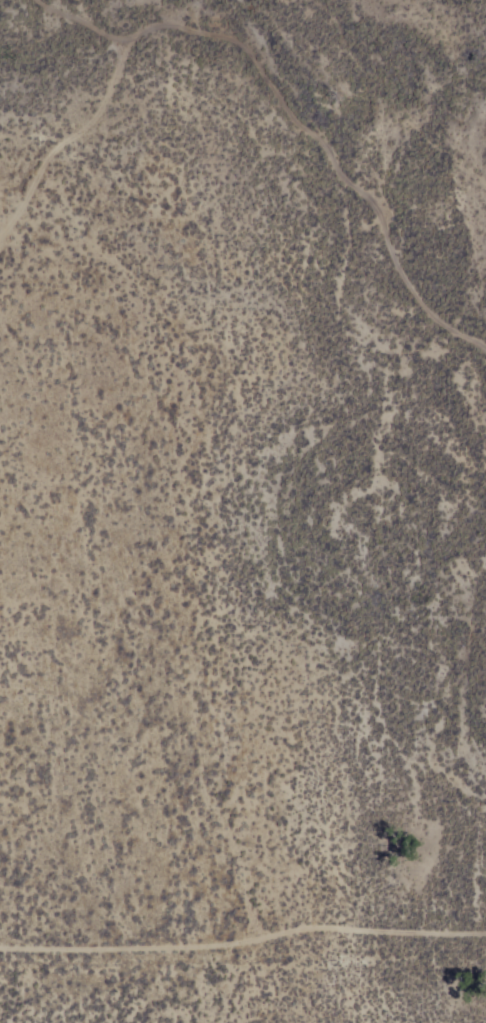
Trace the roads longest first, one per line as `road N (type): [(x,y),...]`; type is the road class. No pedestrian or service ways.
road 1 (track): [(485,930),(331,926),(218,942),(0,943)]
road 2 (track): [(55,0),(132,40),(156,26),(188,23),(239,41),(284,114),(302,124)]
road 3 (track): [(485,340),(429,297),(399,249),(387,207),(311,124),(302,124)]
road 4 (track): [(0,240),(55,157),(104,114),(132,40)]

